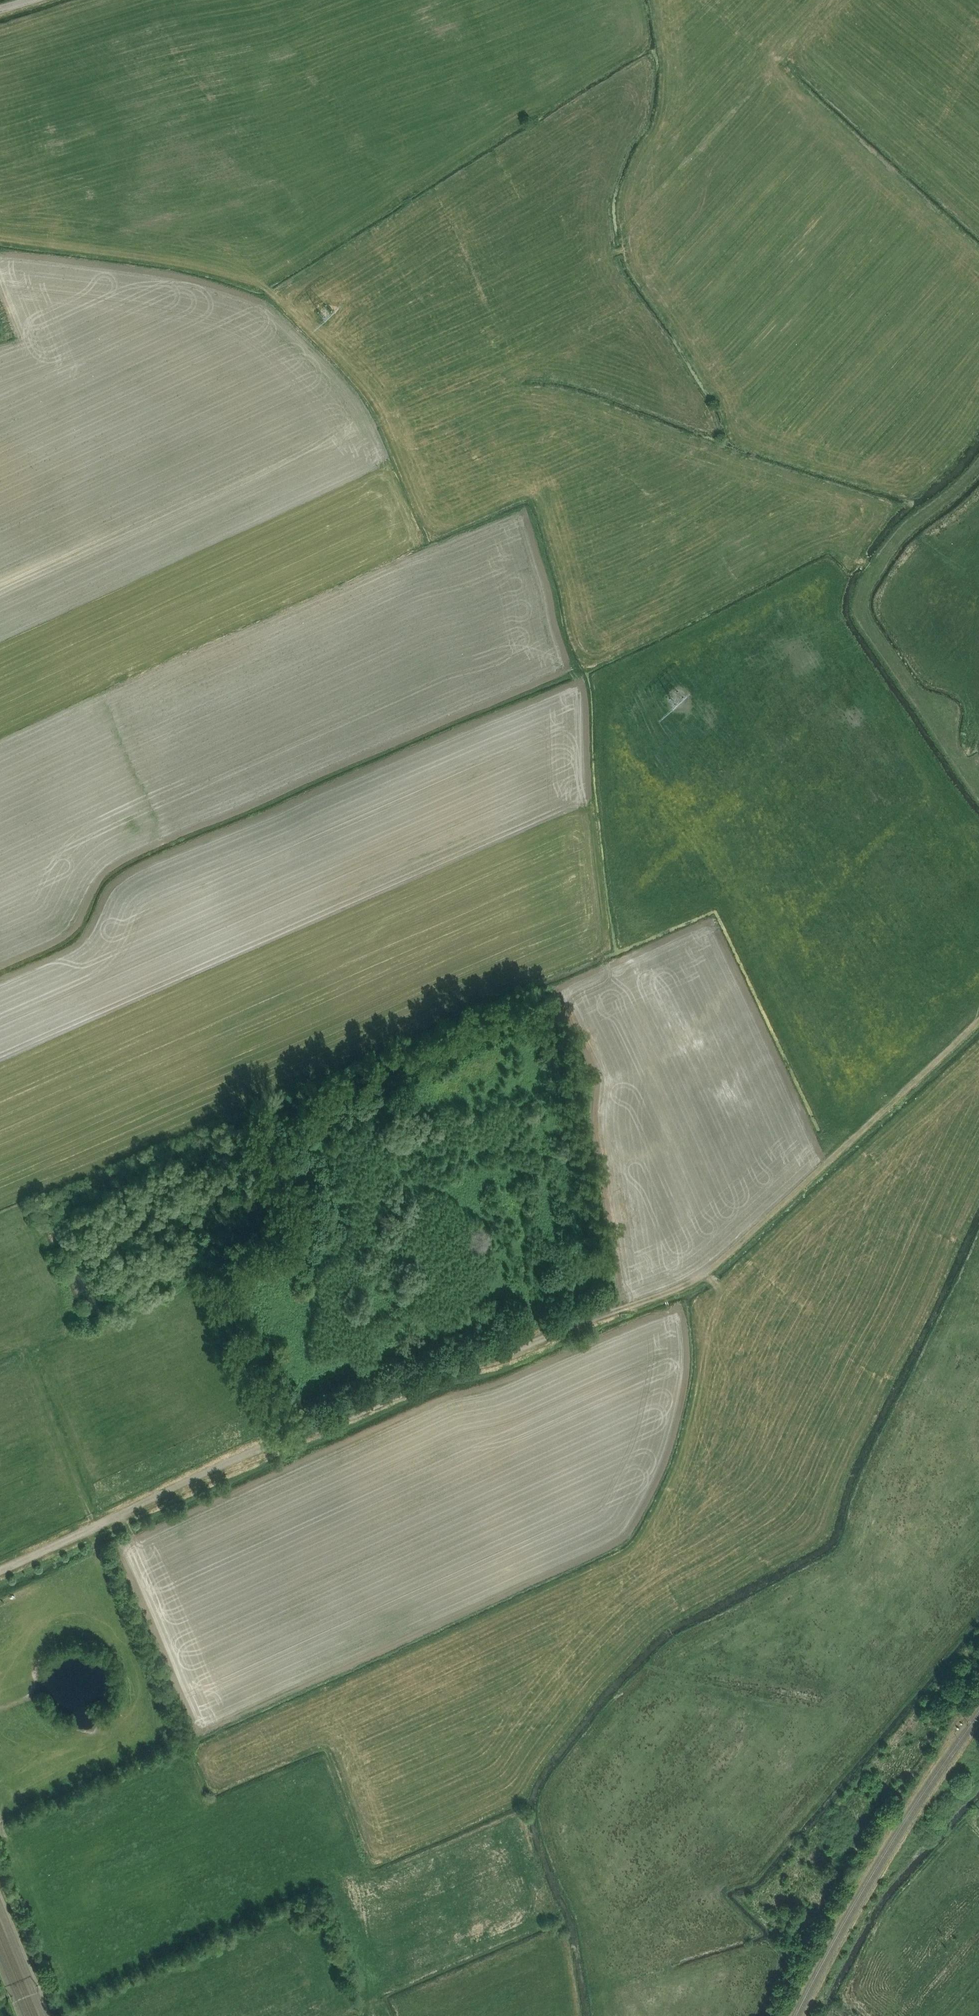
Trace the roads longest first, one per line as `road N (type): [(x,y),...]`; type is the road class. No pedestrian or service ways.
road 1 (unclassified): [(0,1571),(258,1449),(598,1317)]
road 2 (track): [(598,1317),(709,1272),(978,1022)]
road 3 (track): [(0,231),(139,249),(234,273),(263,287),(324,346)]

